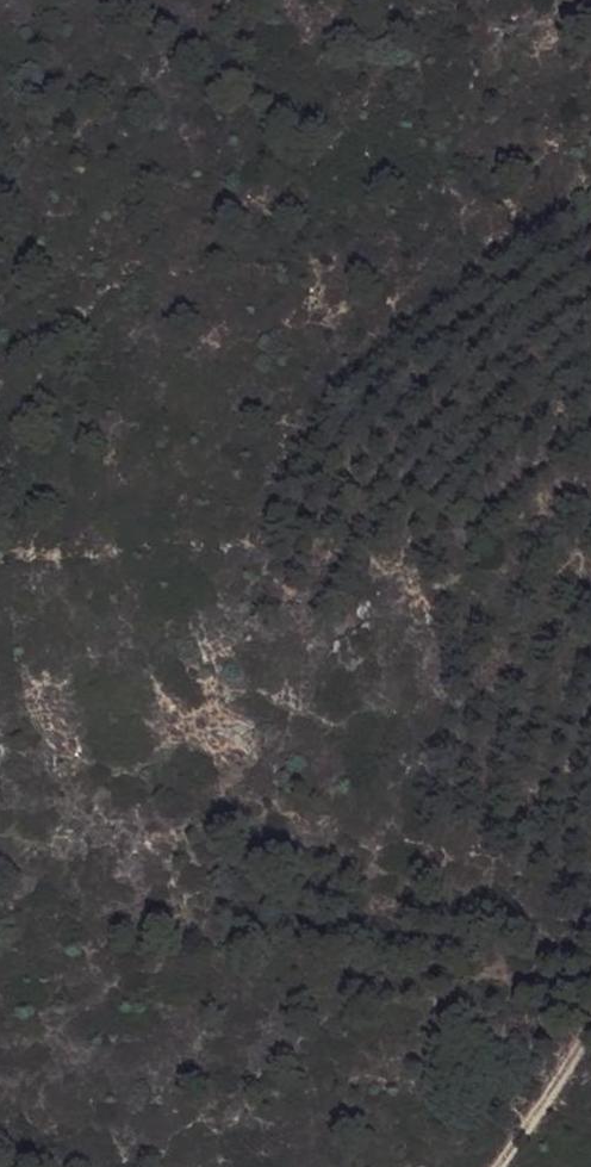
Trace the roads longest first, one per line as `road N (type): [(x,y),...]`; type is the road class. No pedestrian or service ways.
road 1 (track): [(499,1166),(590,1015)]

